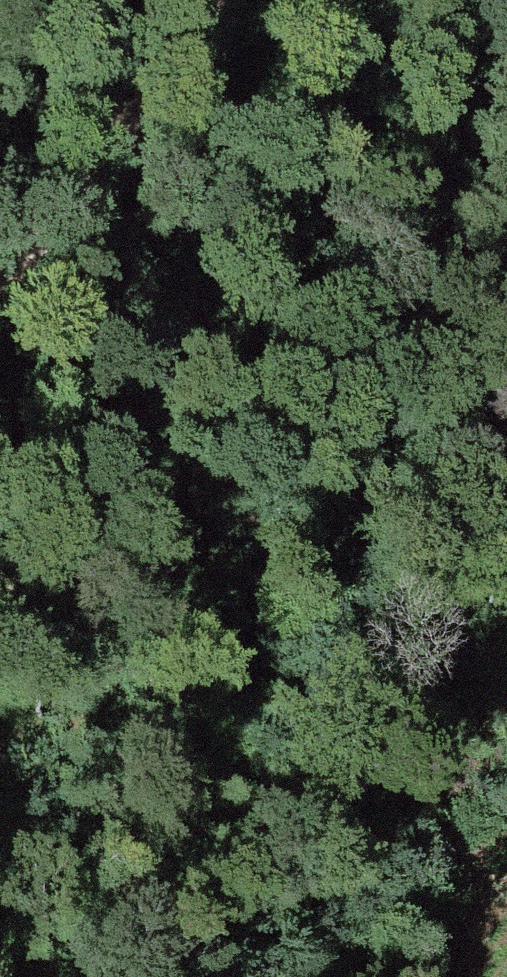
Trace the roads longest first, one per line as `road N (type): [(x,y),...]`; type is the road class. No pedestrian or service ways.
road 1 (motorway): [(384,976),(0,508)]
road 2 (track): [(0,597),(506,310)]
road 3 (track): [(60,215),(127,222),(199,213),(380,139),(506,64)]
road 4 (track): [(238,0),(0,285)]

